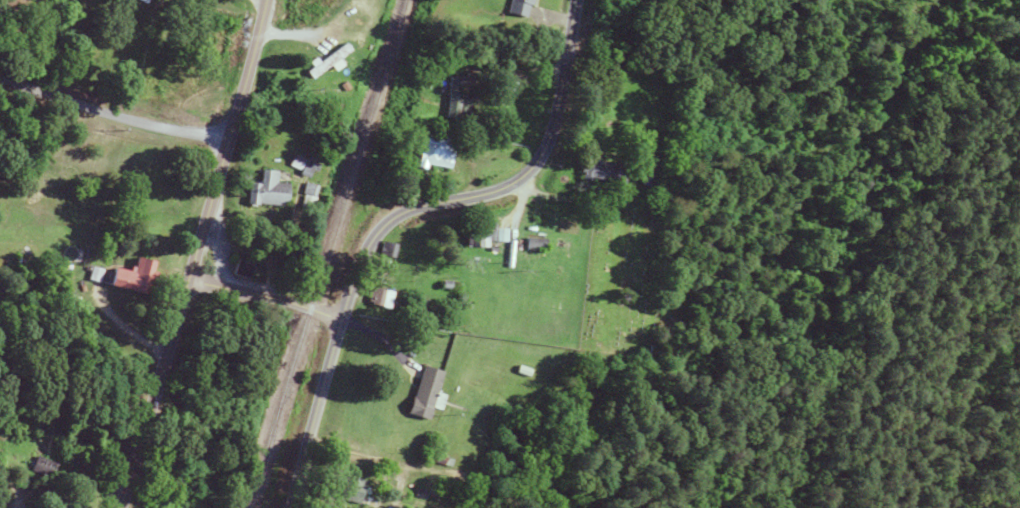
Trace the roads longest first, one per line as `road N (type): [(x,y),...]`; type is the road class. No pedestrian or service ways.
road 1 (residential): [(292,507),(342,317),(372,239),(405,212),(506,190),(549,150),(579,0)]
road 2 (tertiary): [(120,507),(266,0)]
road 3 (residential): [(0,77),(122,117),(230,139)]
road 4 (residential): [(342,317),(189,278)]

